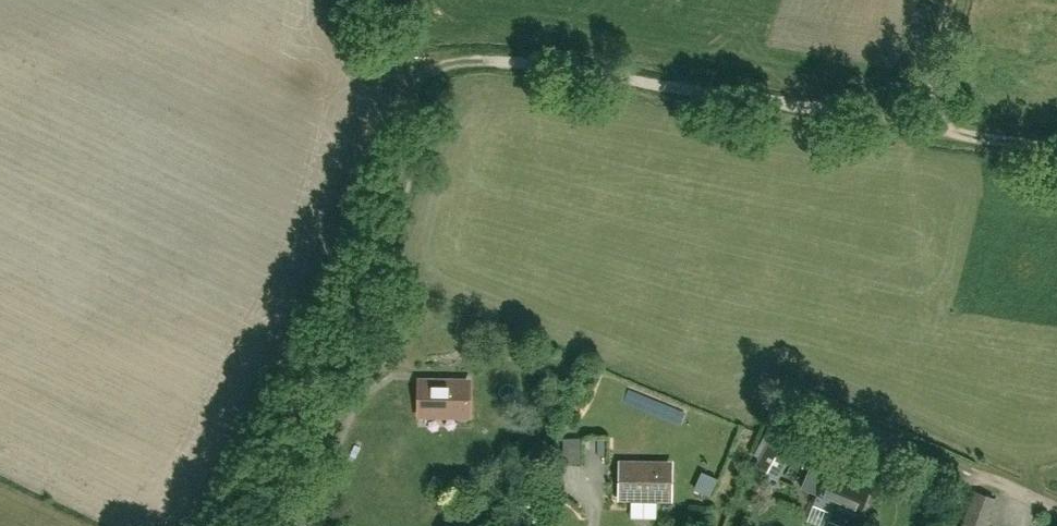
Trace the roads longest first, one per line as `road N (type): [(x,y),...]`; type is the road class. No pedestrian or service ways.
road 1 (track): [(1056,143),(653,81),(520,69),(449,74),(425,104),(380,293),(267,525)]

